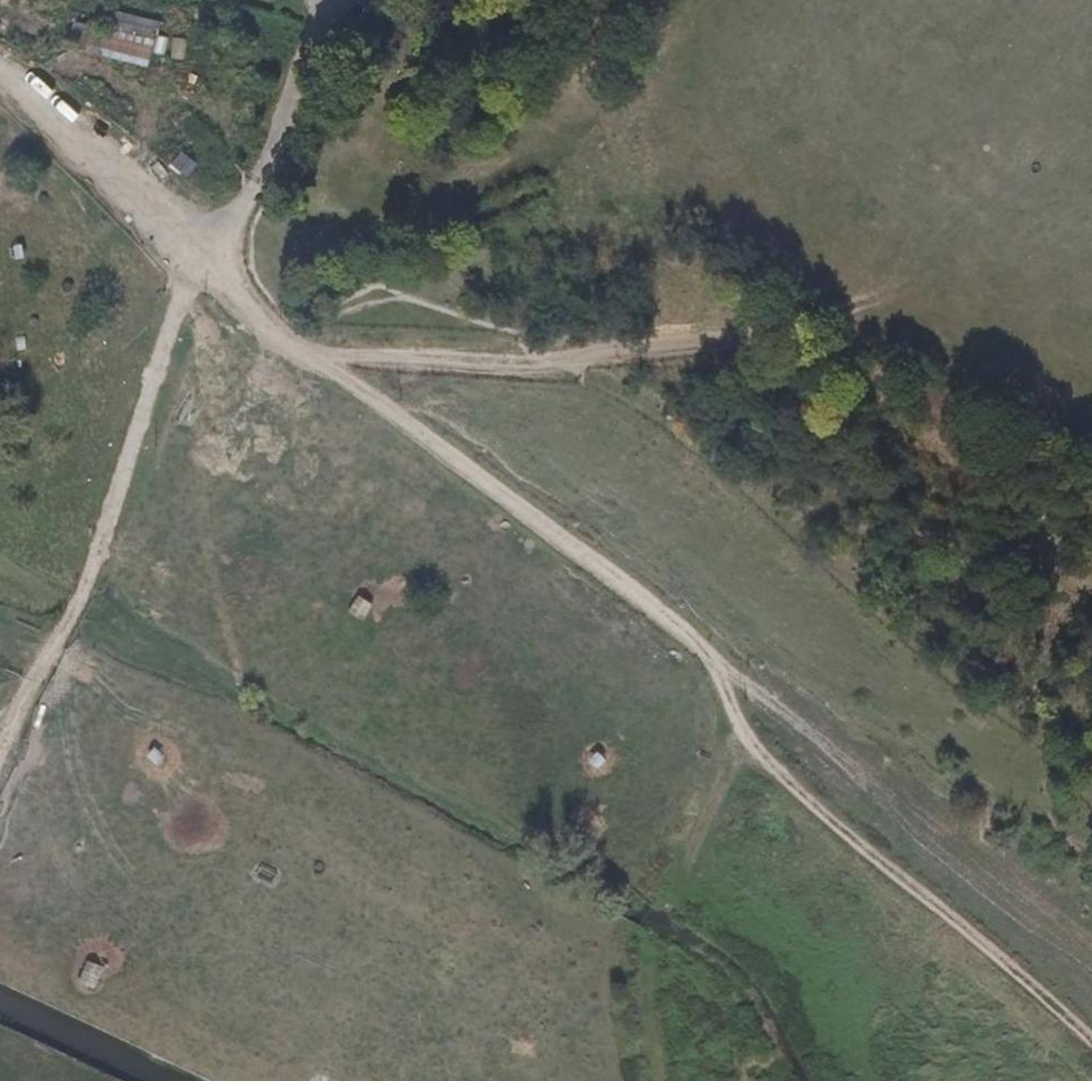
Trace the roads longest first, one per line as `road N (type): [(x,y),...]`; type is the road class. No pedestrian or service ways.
road 1 (track): [(1091,1040),(957,913),(810,797),(732,705),(709,650),(254,302),(191,234),(151,396),(92,563),(0,747)]
road 2 (track): [(337,0),(259,185),(191,234),(0,80)]

